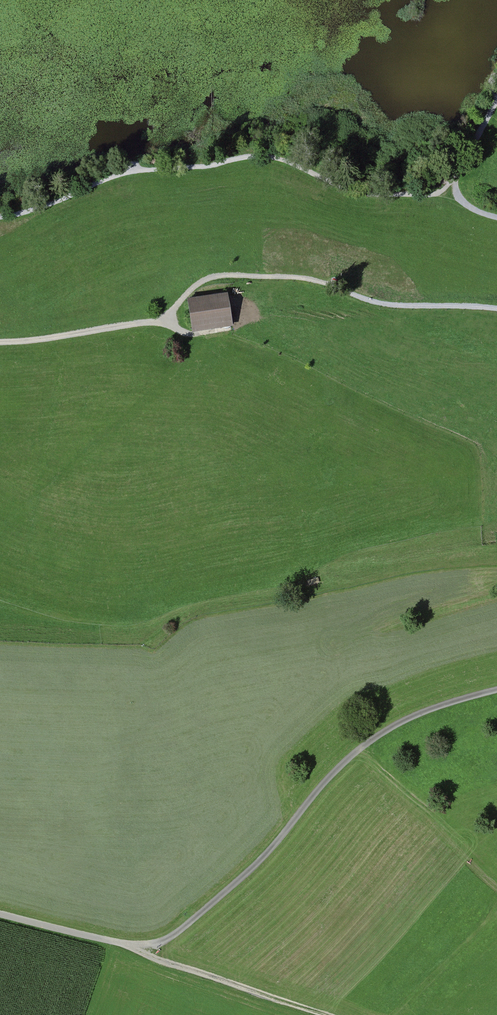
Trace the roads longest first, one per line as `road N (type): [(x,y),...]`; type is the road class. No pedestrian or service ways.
road 1 (unclassified): [(0,913),(152,946),(234,884),(366,745),(438,705)]
road 2 (track): [(496,308),(381,304),(306,278),(221,275),(197,285),(166,320)]
road 3 (track): [(325,1014),(132,945)]
road 4 (track): [(166,320),(0,342)]

